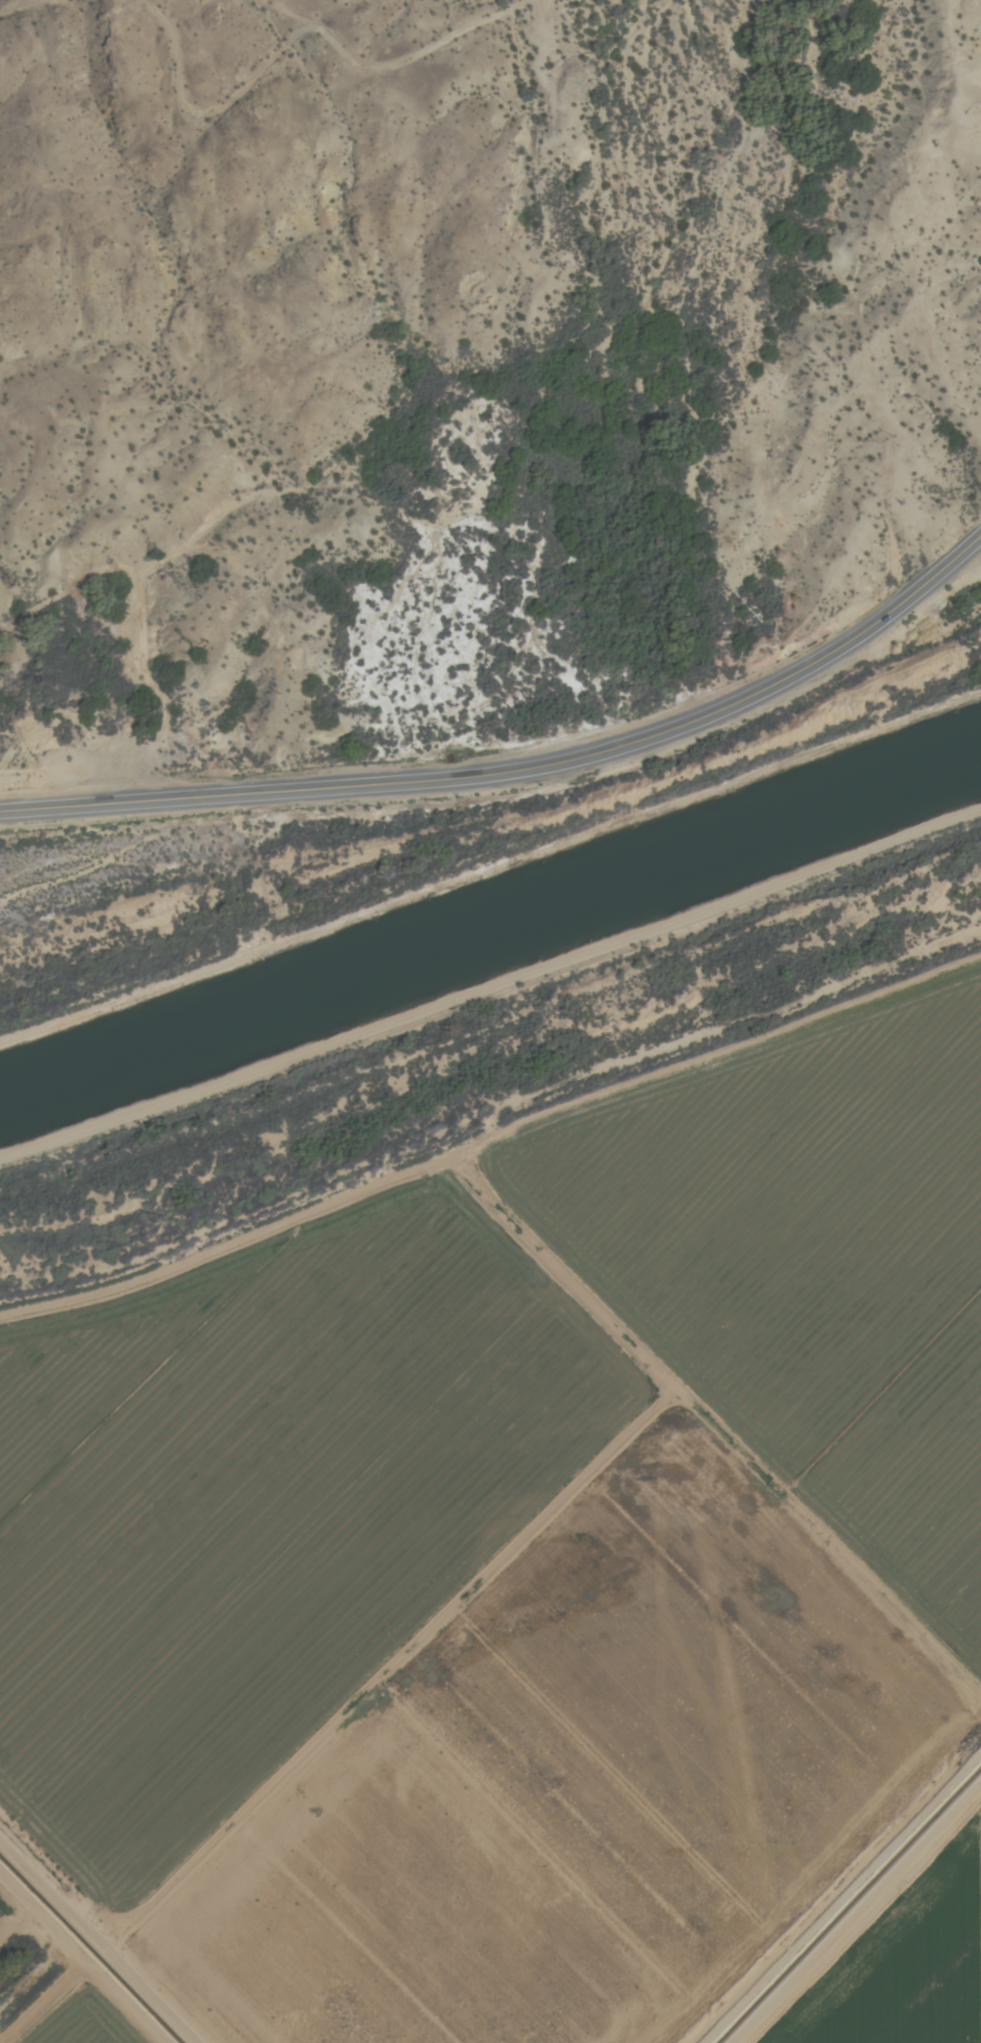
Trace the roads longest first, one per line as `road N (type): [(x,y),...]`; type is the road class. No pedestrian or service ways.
road 1 (trunk): [(0,810),(483,775),(601,753),(676,730),(797,676),(851,645),(980,539)]

